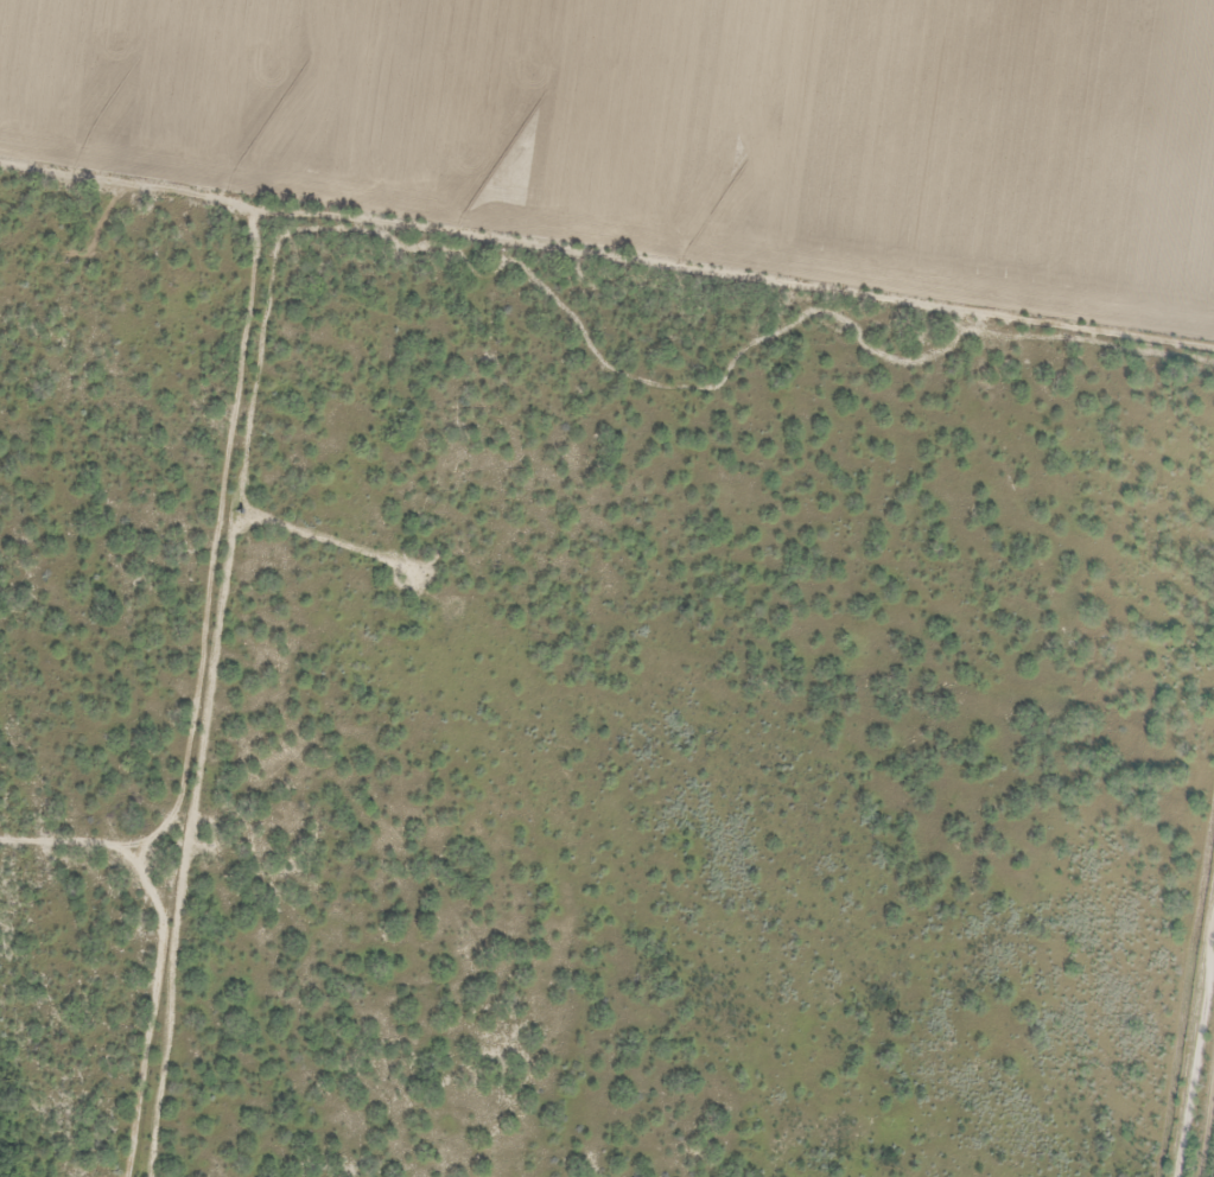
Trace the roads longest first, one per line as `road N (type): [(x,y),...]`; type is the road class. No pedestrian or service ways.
road 1 (residential): [(1194,1176),(1213,1026)]

